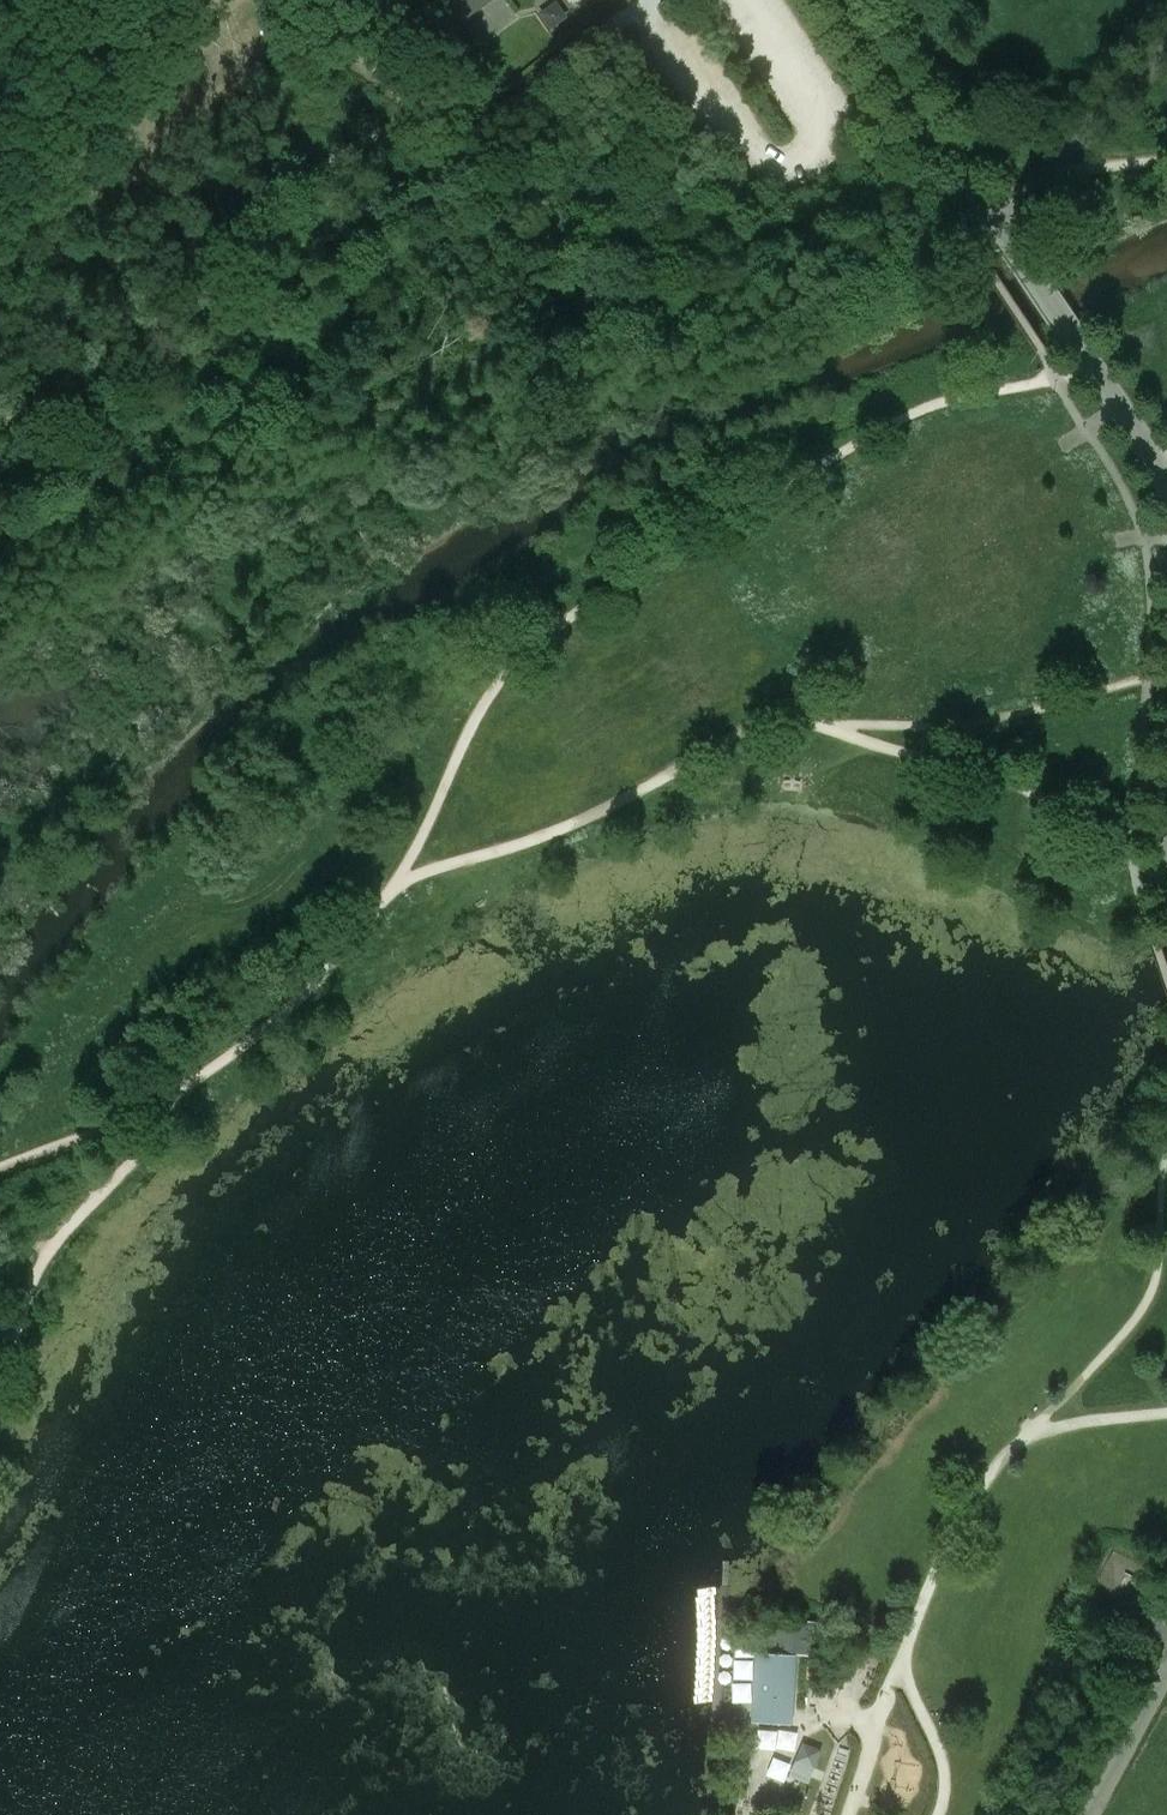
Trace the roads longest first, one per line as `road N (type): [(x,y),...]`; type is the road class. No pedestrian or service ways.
road 1 (unclassified): [(994,216),(1166,484)]
road 2 (unclassified): [(848,0),(994,216)]
road 3 (unclassified): [(994,216),(1051,170),(1166,52)]
road 4 (unclassified): [(1092,1814),(1166,1676)]

